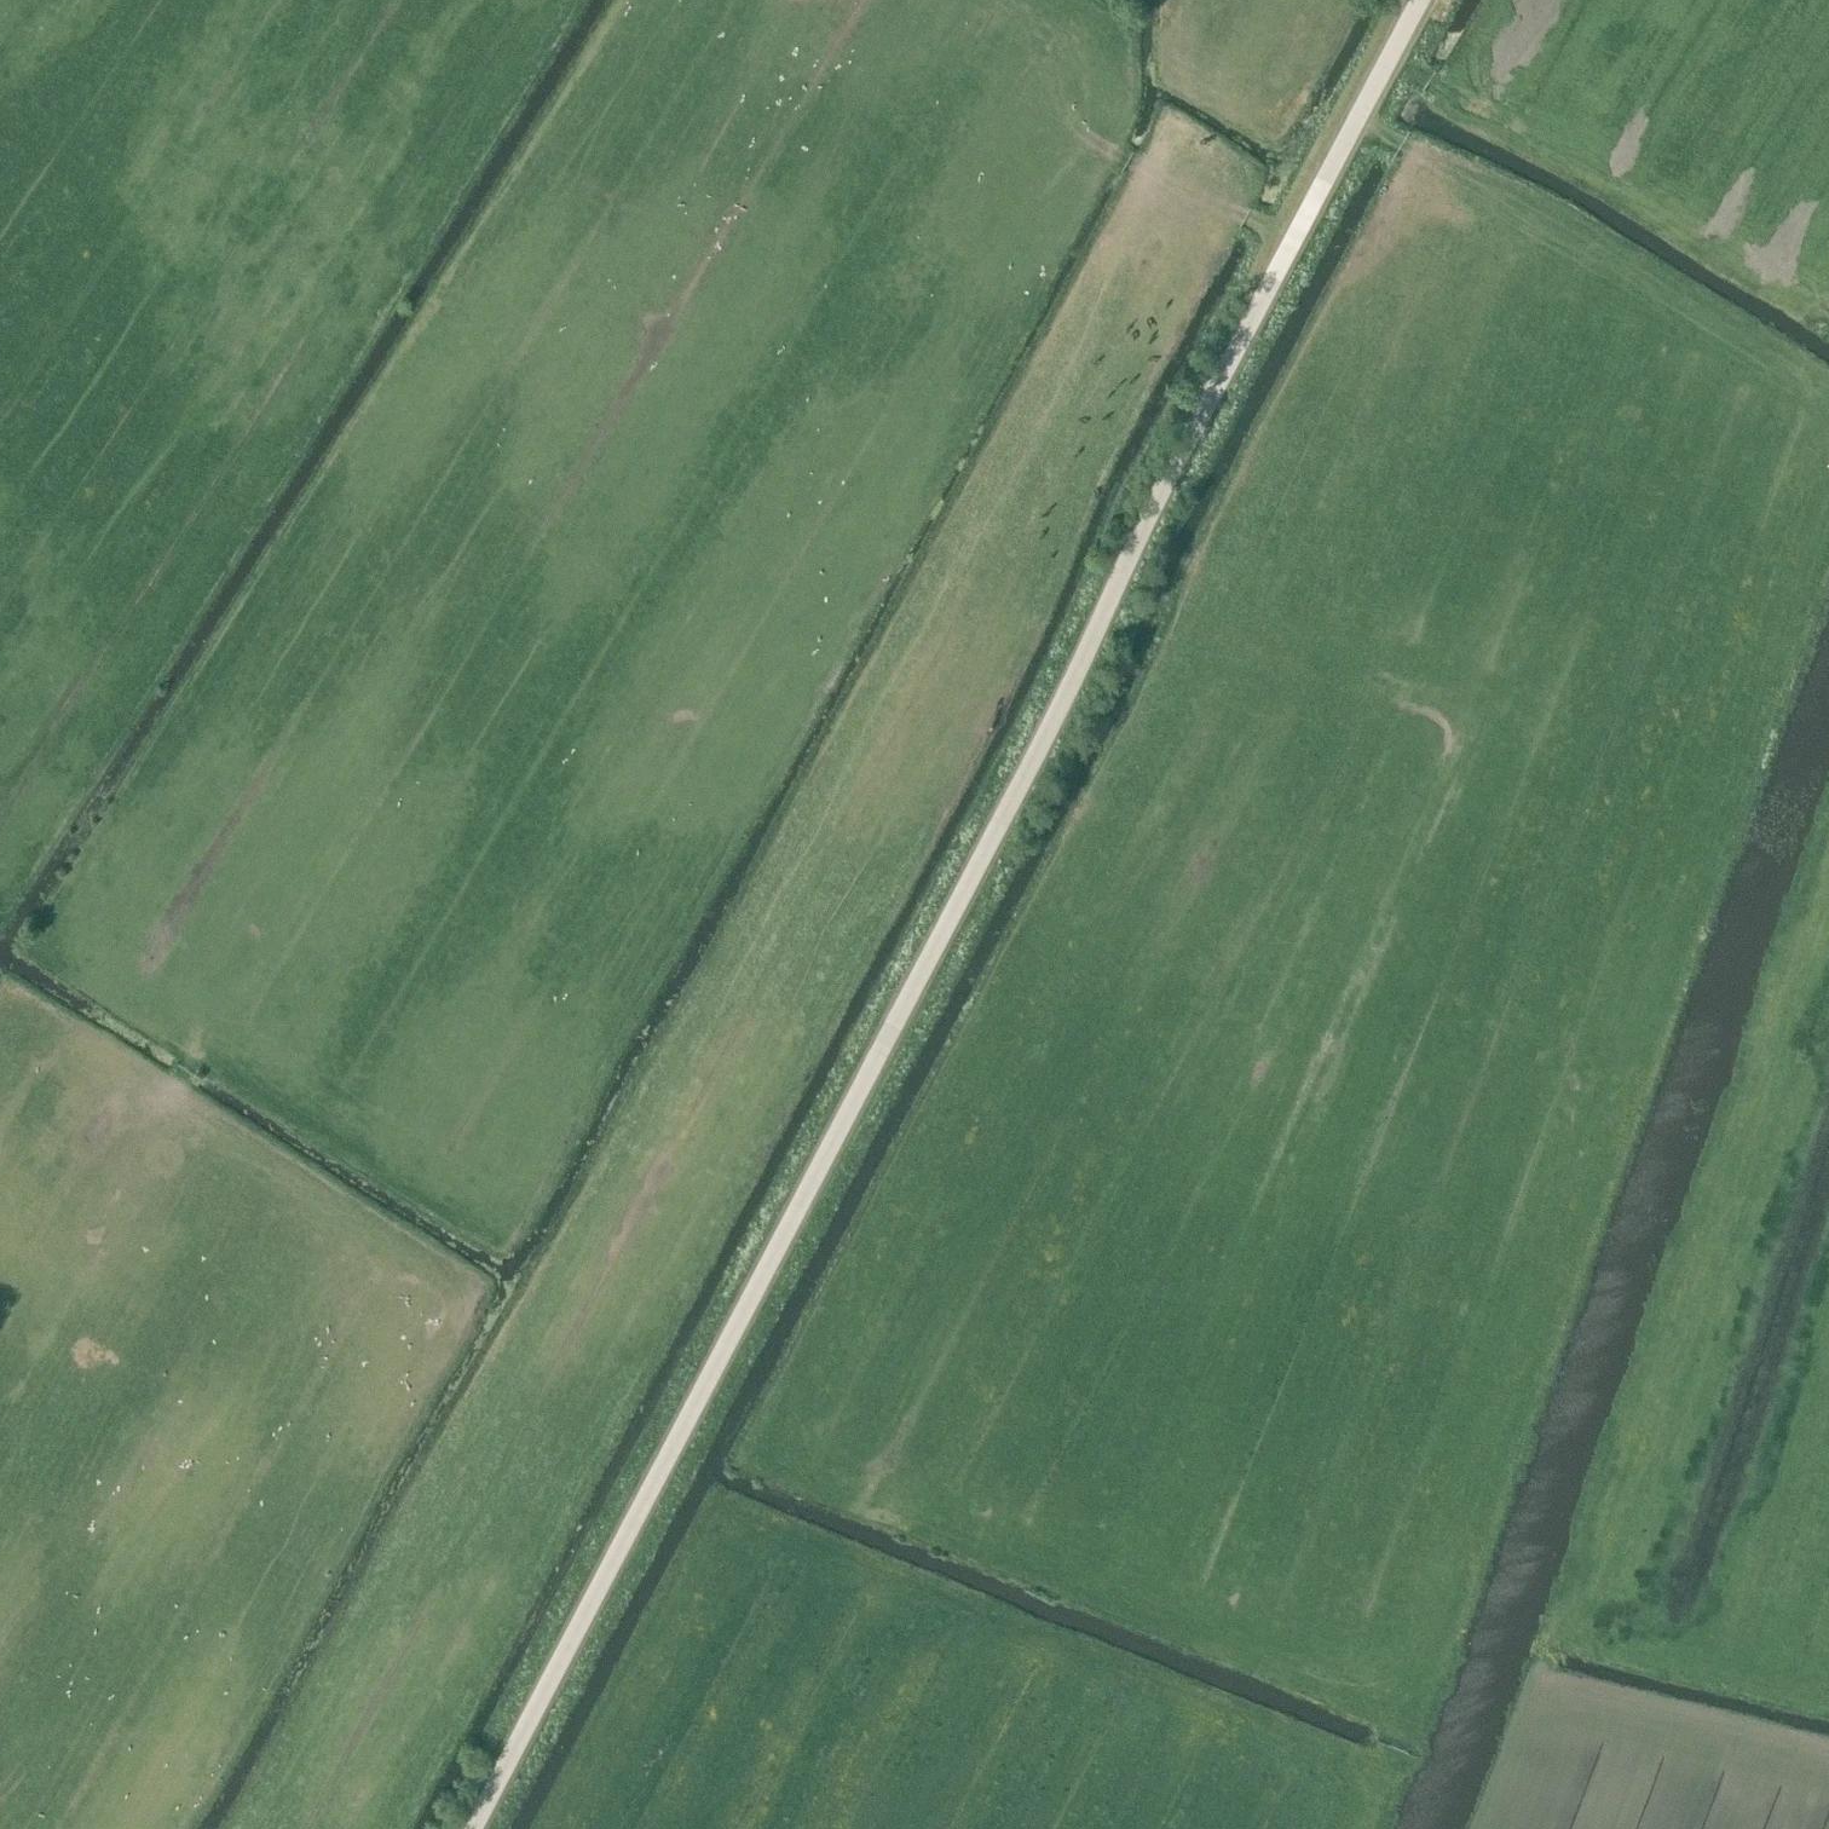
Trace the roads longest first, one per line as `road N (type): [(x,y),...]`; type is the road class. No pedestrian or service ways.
road 1 (tertiary): [(479,1828),(1425,0)]

